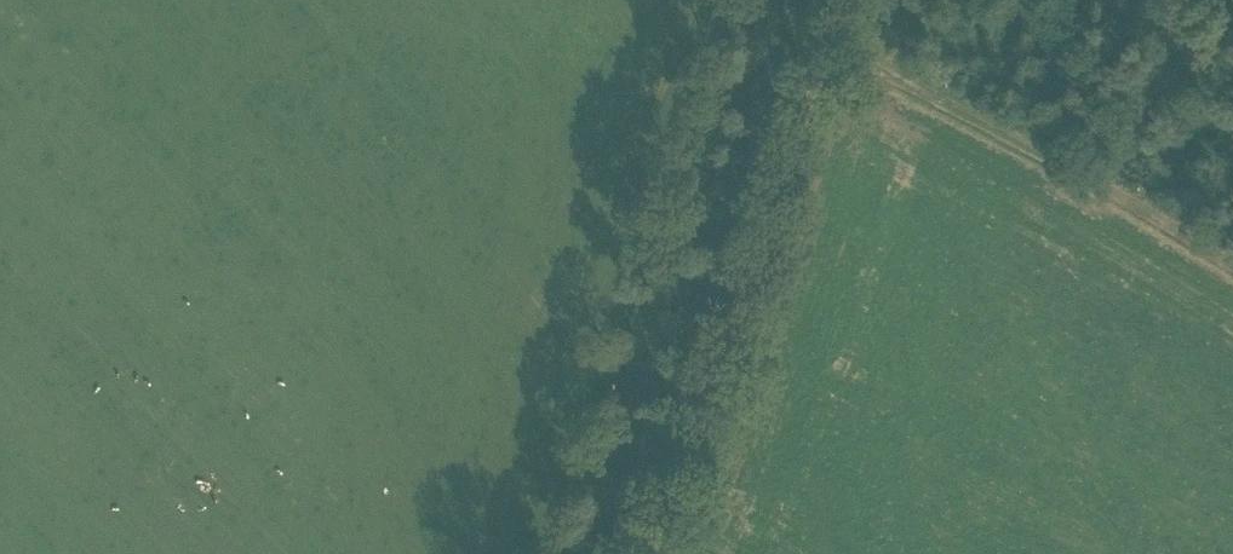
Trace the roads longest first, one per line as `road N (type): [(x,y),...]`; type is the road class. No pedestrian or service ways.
road 1 (track): [(846,0),(652,553)]
road 2 (track): [(826,53),(1153,215),(1232,265)]

